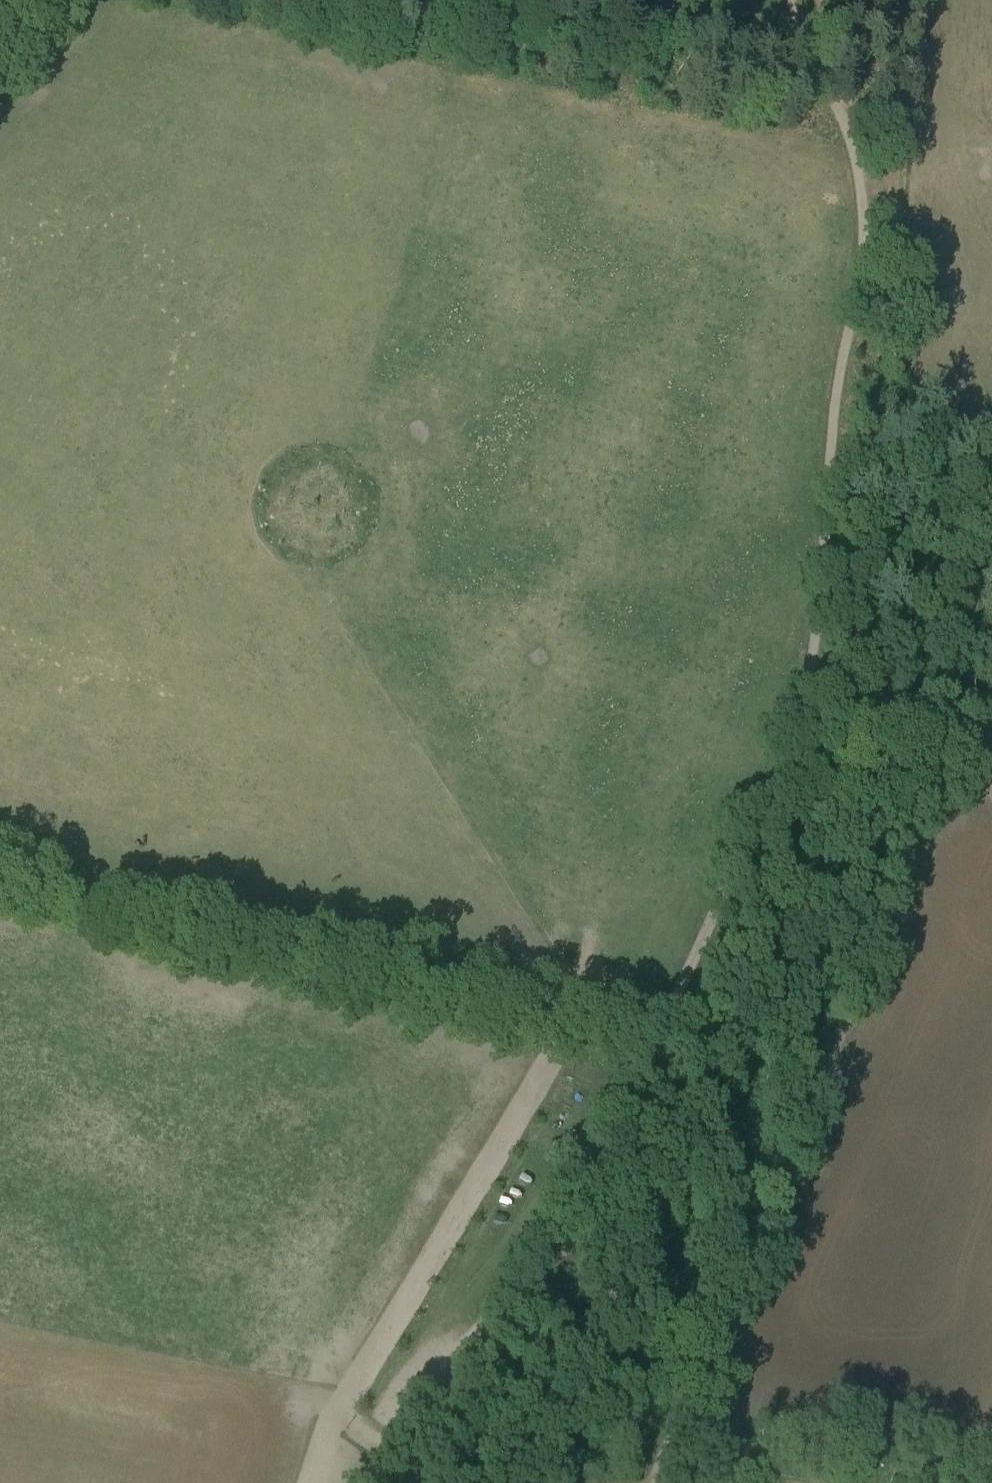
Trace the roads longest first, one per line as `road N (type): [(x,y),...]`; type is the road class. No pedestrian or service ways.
road 1 (track): [(791,0),(847,135),(862,221),(834,404),(811,662),(782,760),(648,1051),(514,1282),(381,1482)]
road 2 (track): [(754,824),(793,805),(991,753)]

